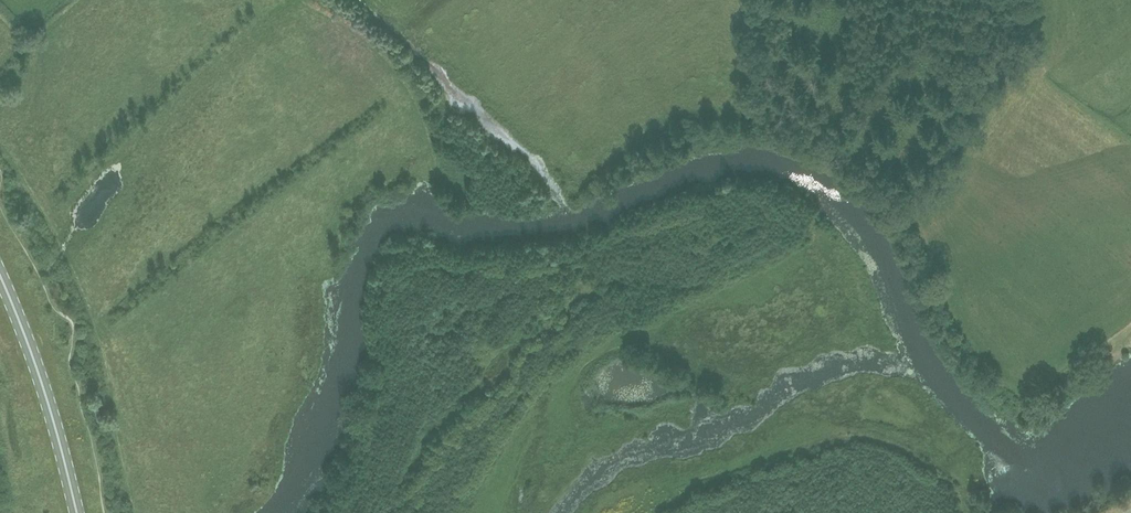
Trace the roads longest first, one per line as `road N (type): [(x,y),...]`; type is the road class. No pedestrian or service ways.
road 1 (primary): [(77,512),(42,384),(0,275)]

